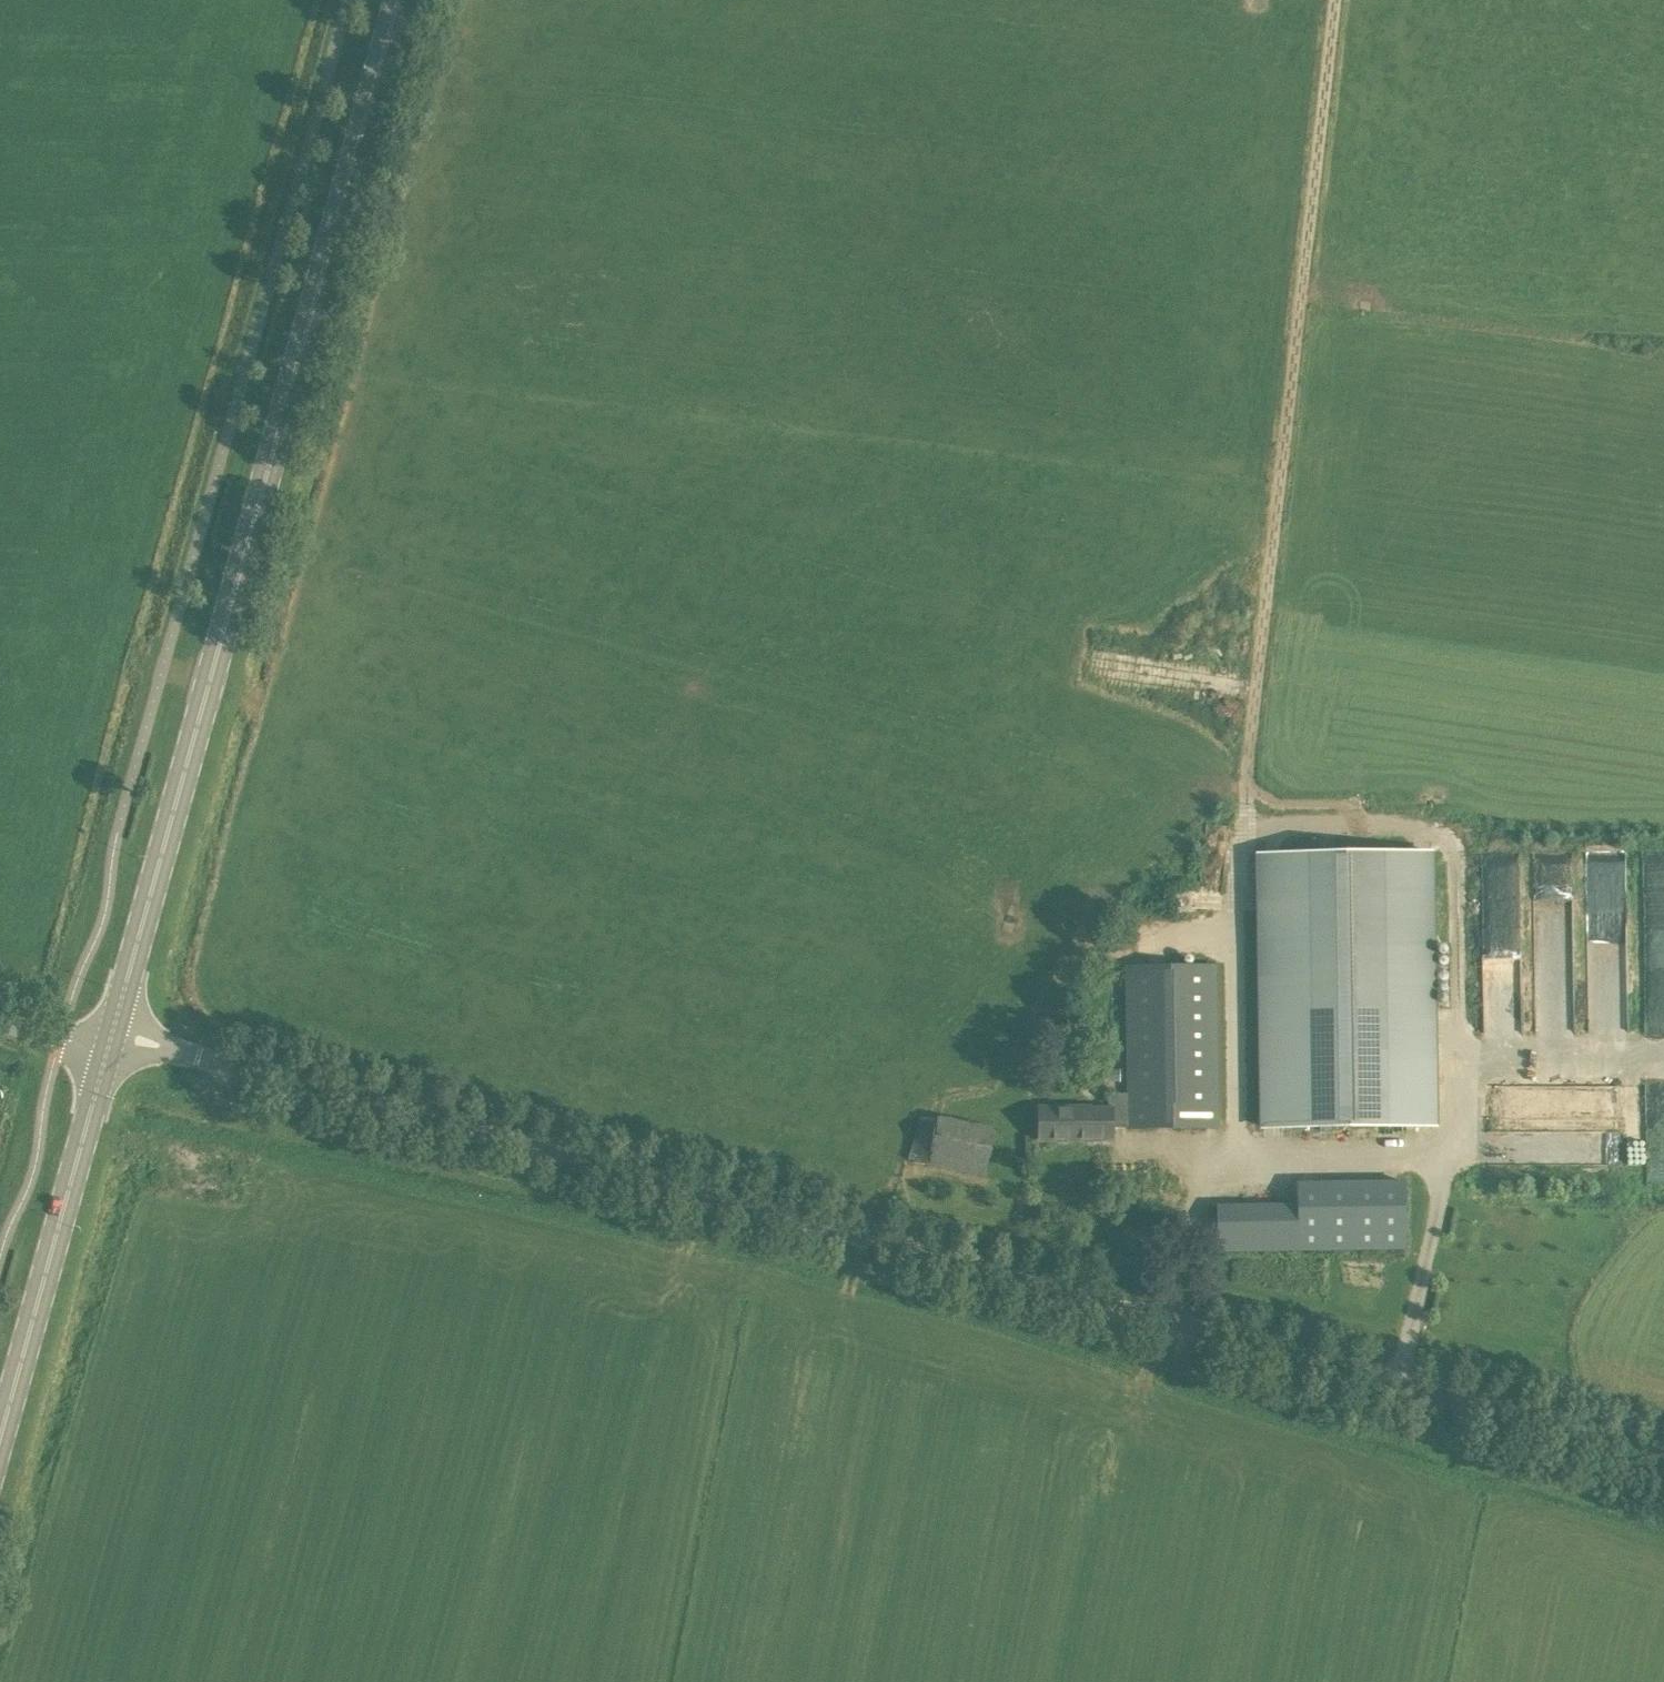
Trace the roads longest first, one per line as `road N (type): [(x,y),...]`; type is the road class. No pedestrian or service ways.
road 1 (unclassified): [(1663,1446),(203,1058),(108,1040)]
road 2 (primary): [(108,1040),(397,0)]
road 3 (primary): [(0,1434),(108,1040)]

